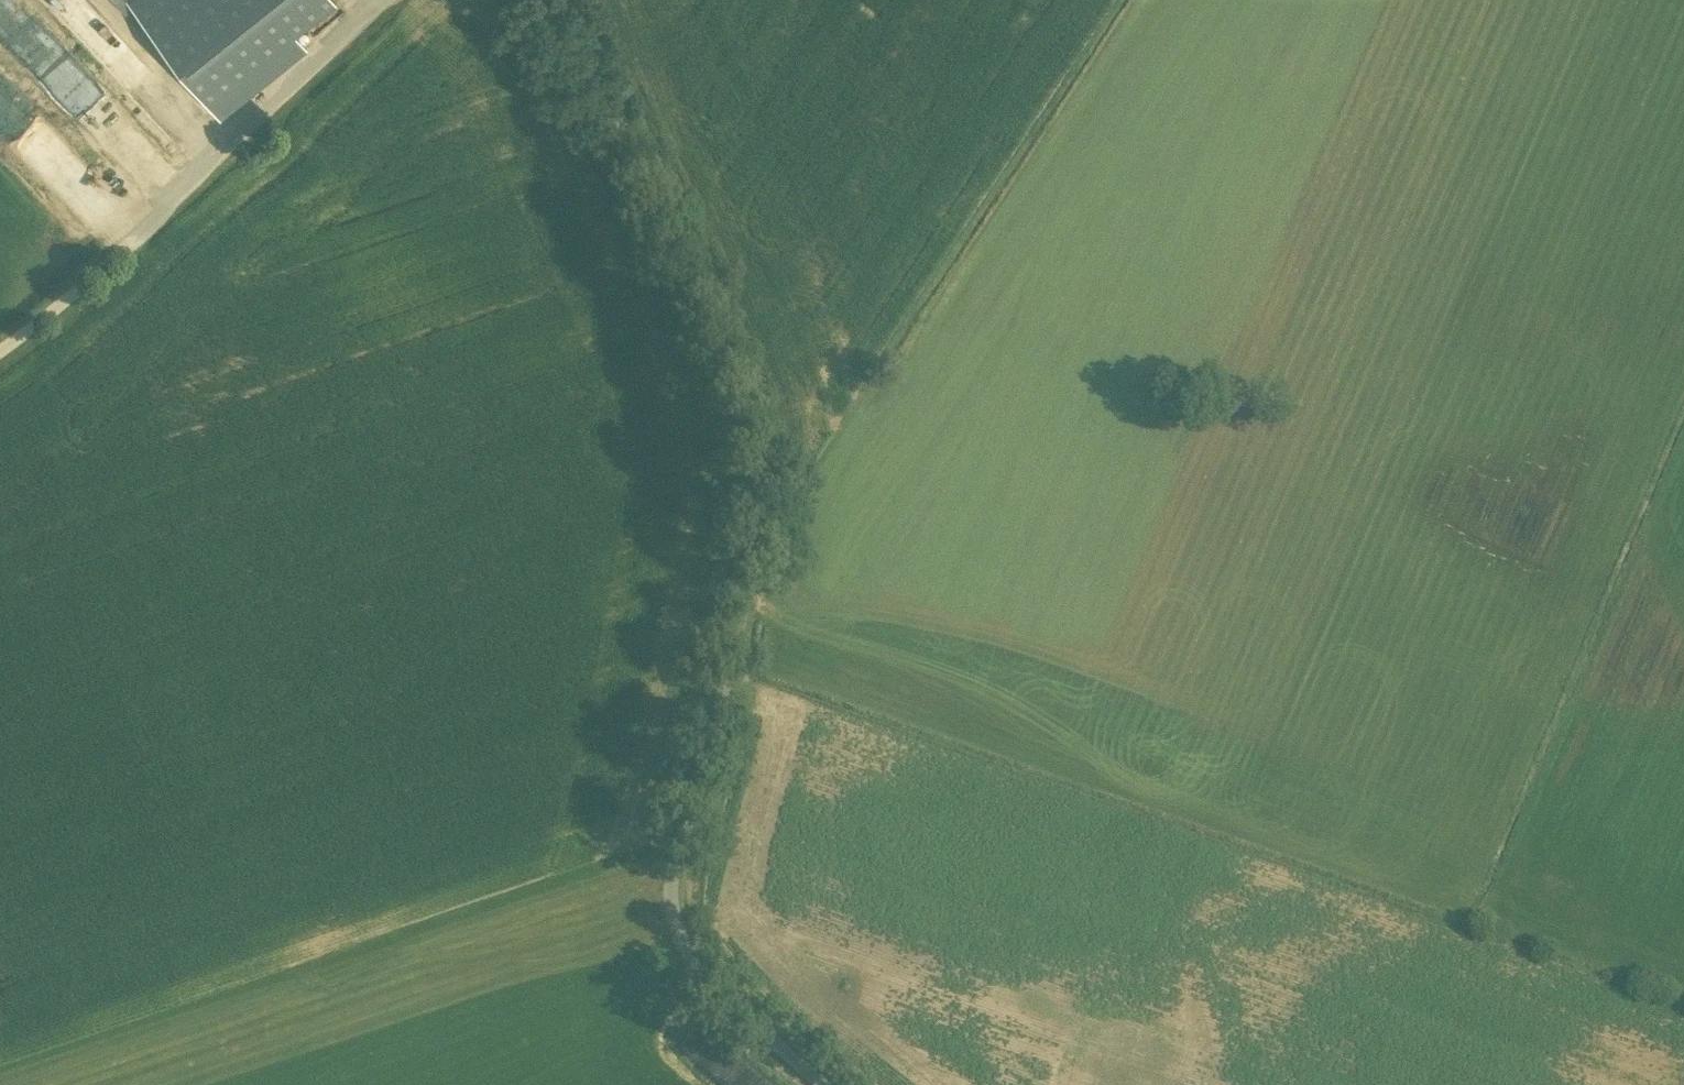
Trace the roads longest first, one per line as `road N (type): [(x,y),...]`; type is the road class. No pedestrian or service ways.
road 1 (unclassified): [(835,1084),(697,974),(672,931),(666,892),(674,833),(749,523),(735,411),(561,0)]

